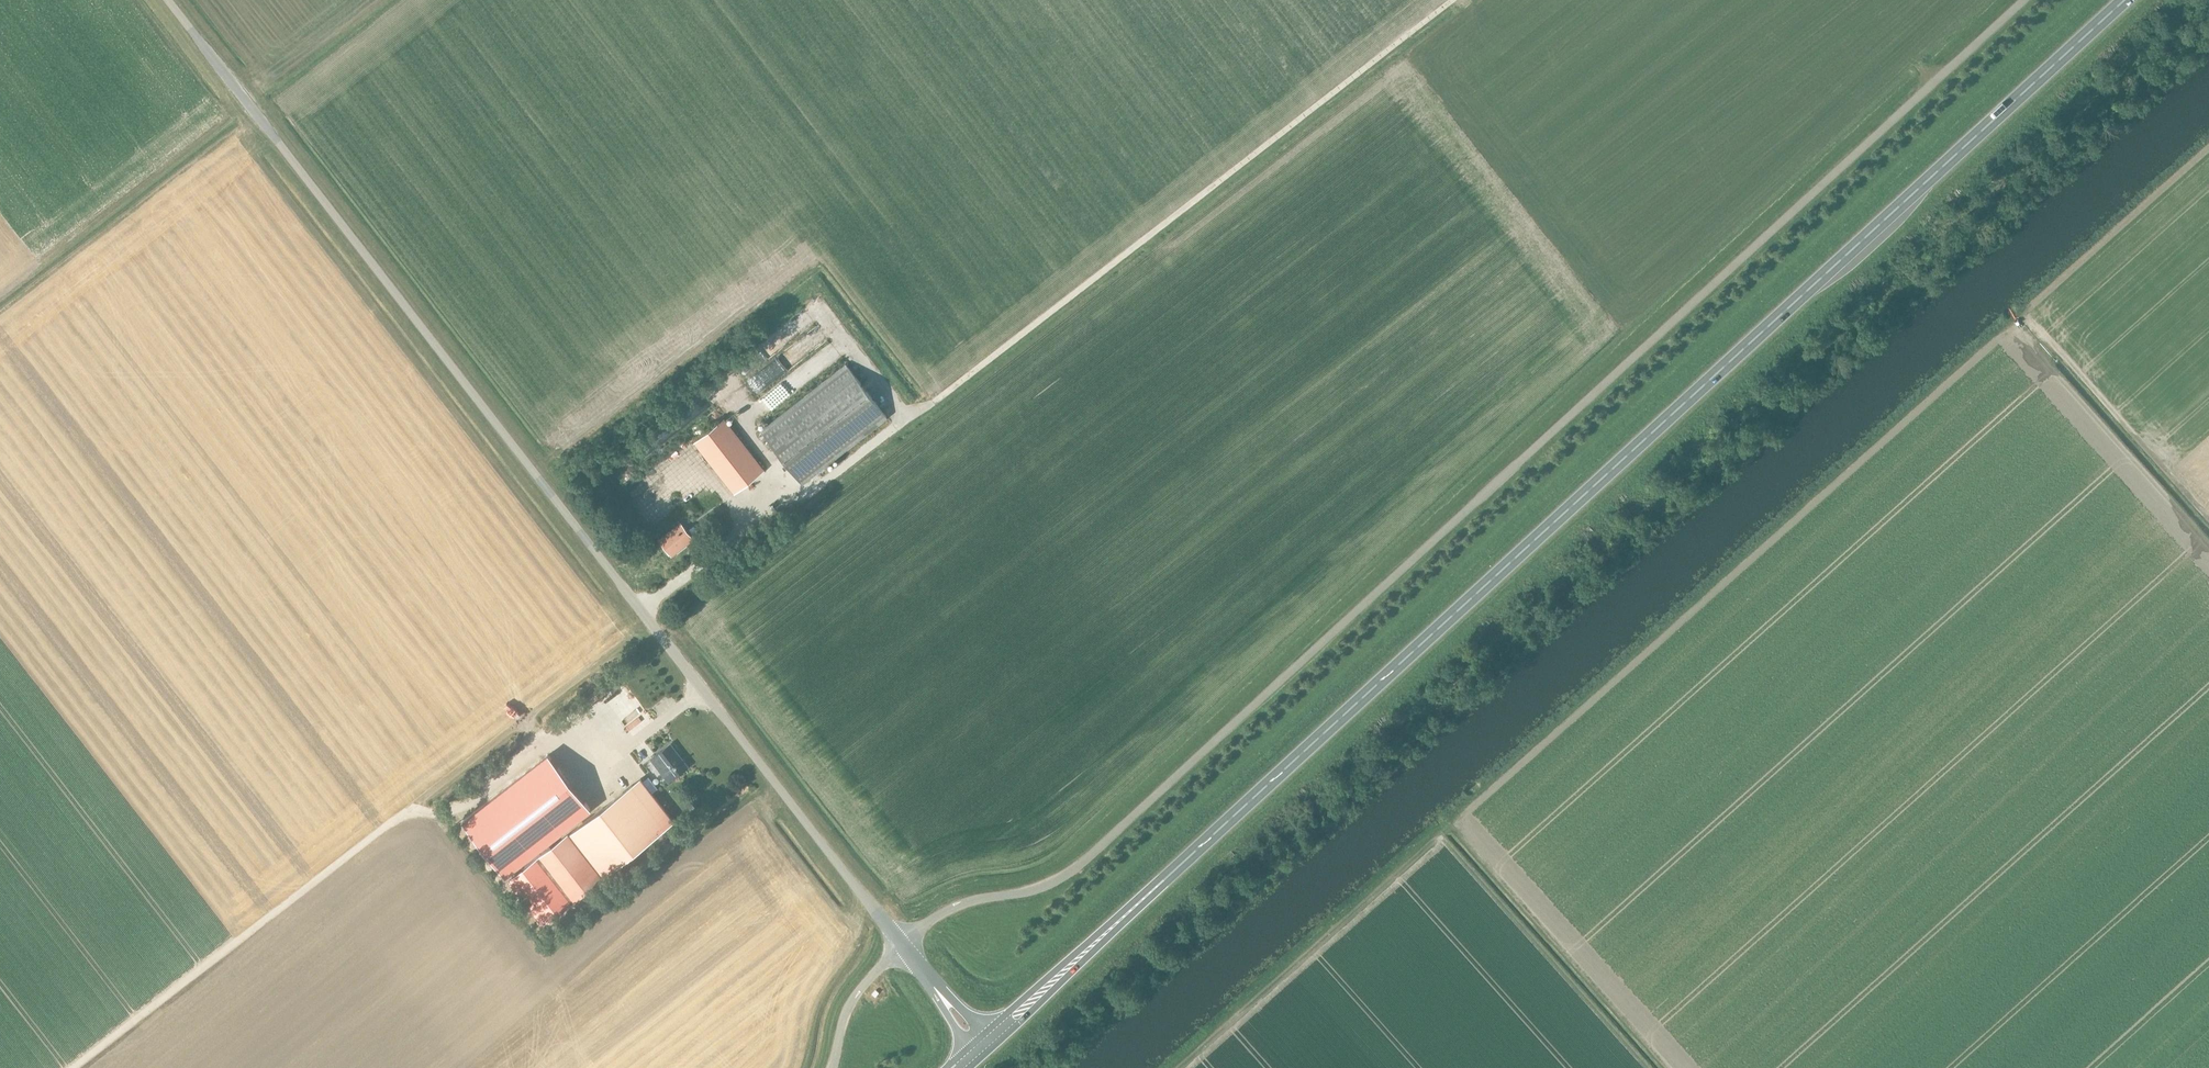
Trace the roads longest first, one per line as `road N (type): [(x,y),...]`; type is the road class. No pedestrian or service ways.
road 1 (trunk): [(988,1039),(2123,0)]
road 2 (unclassified): [(903,944),(968,901),(1067,876),(2024,0)]
road 3 (unclassified): [(903,944),(158,0)]
road 4 (unclassified): [(833,1067),(854,996),(903,944)]

